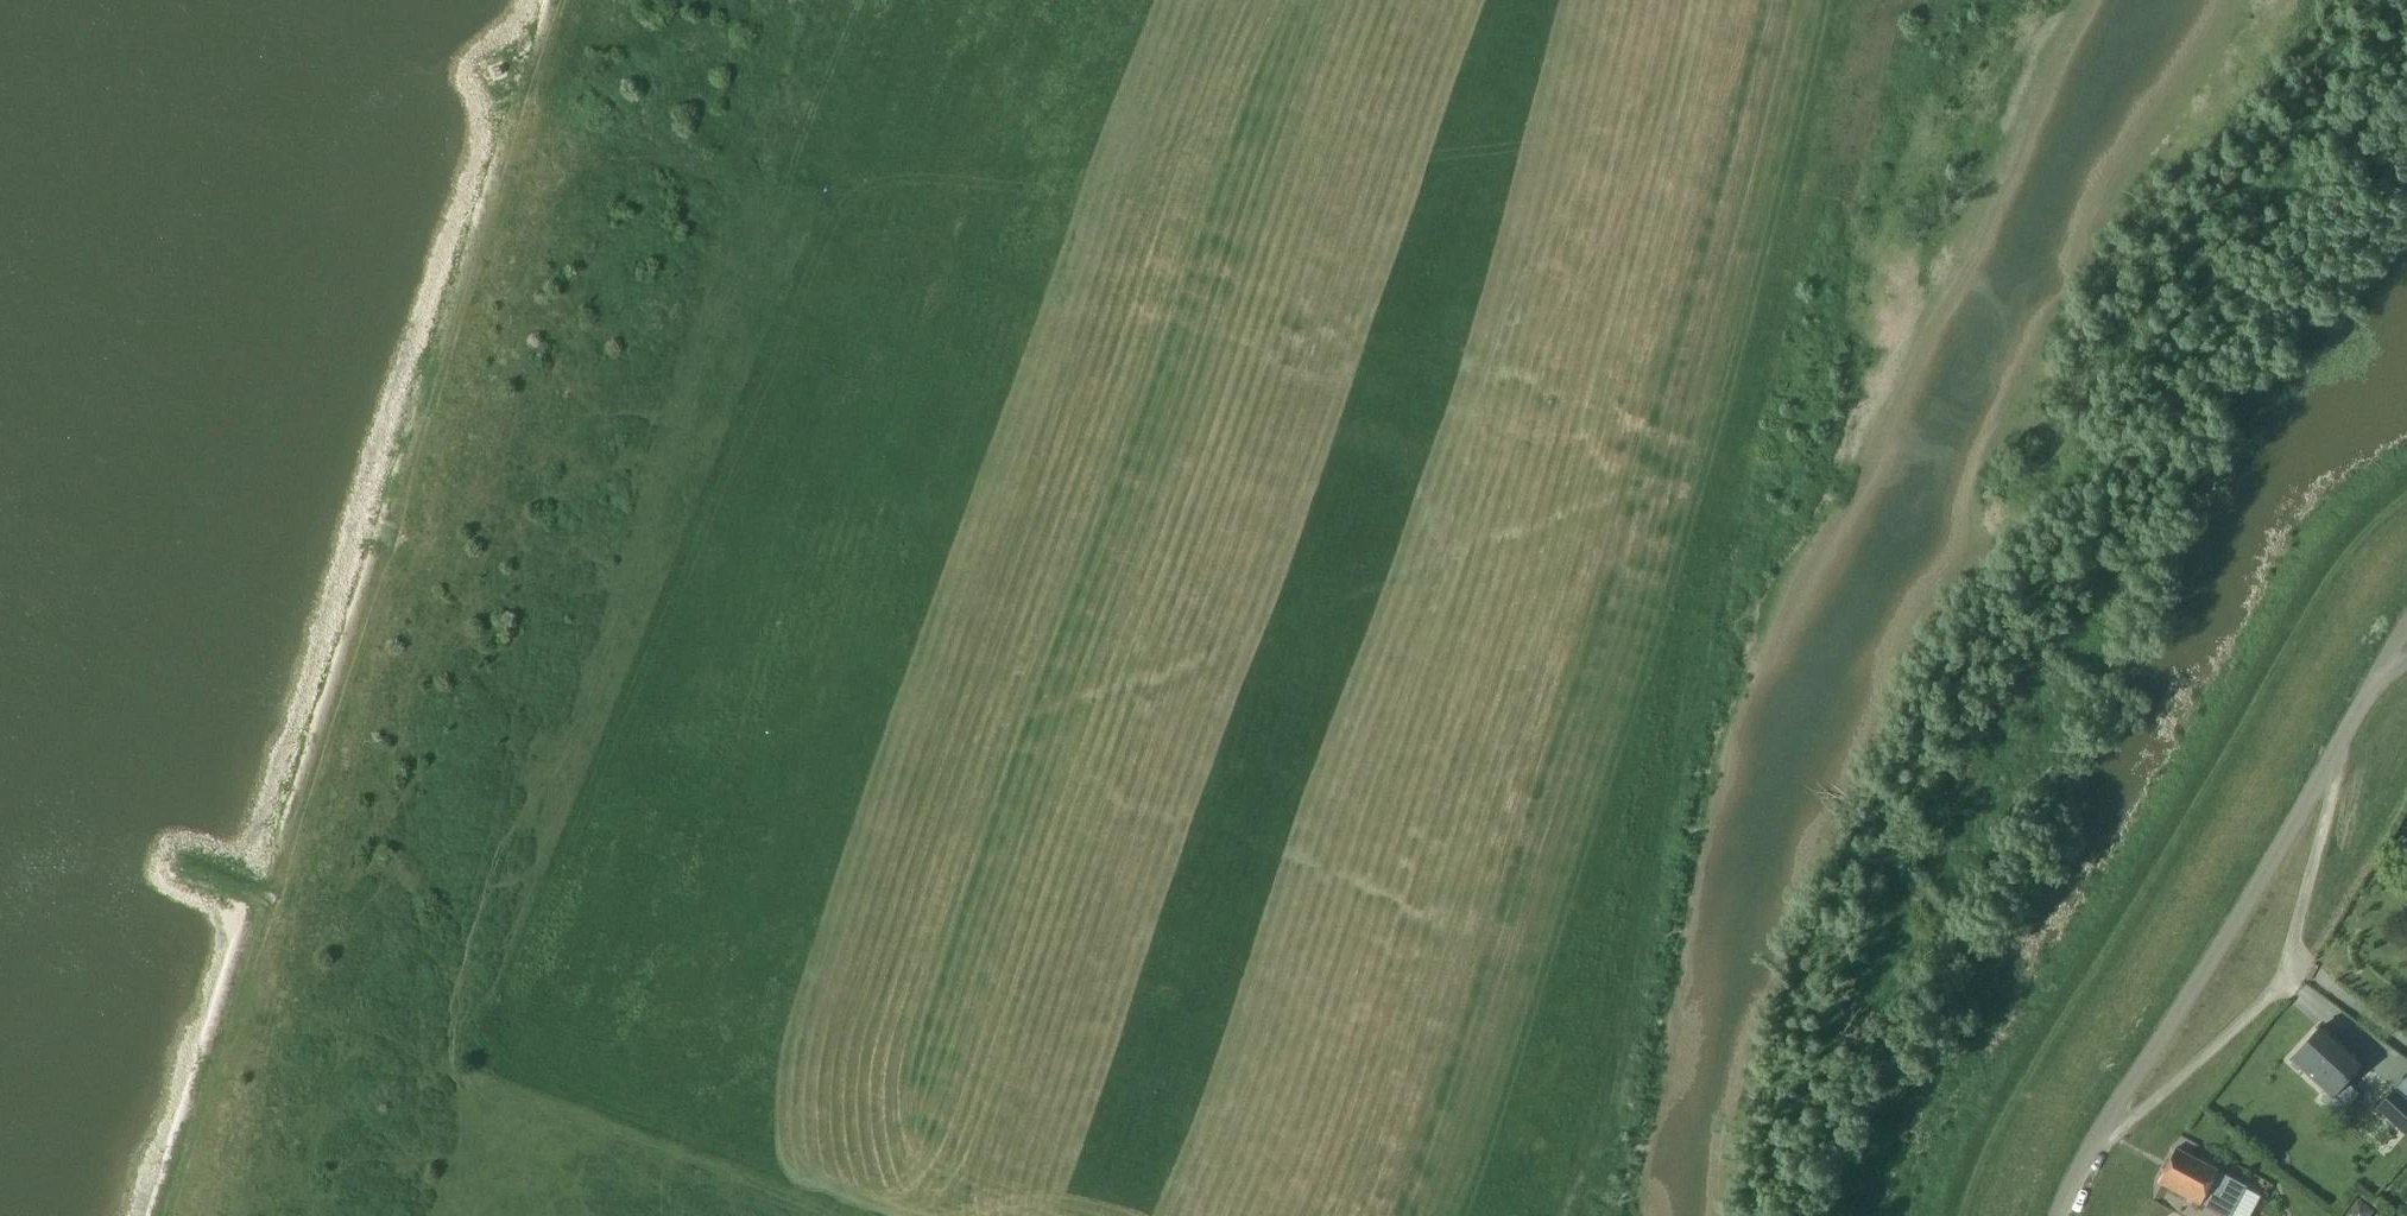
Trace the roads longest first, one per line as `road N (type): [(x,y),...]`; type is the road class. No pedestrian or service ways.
road 1 (unclassified): [(2406,631),(2253,896),(2106,1122),(2059,1215)]
road 2 (track): [(1583,417),(1639,0)]

